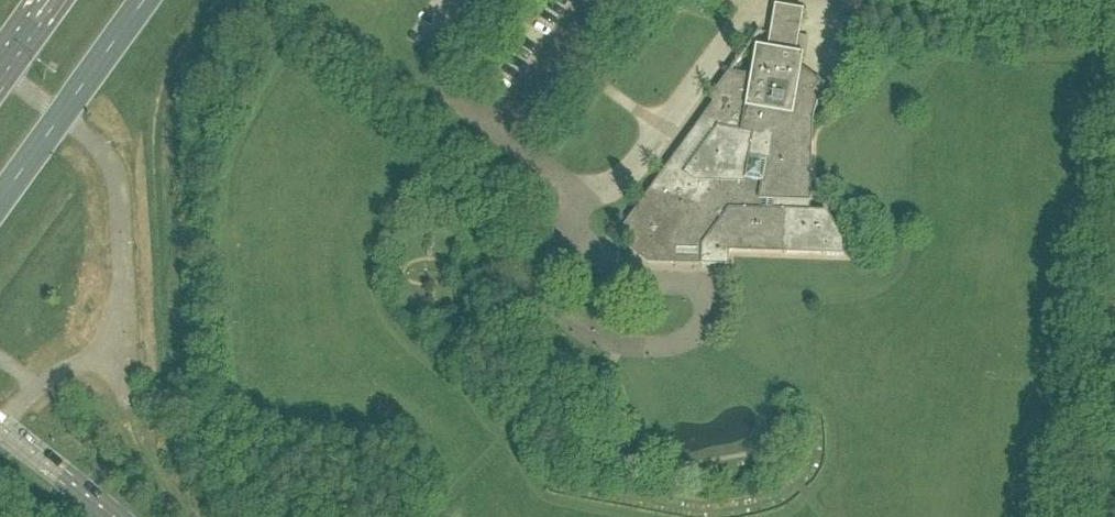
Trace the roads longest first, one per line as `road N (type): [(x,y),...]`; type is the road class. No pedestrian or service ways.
road 1 (unclassified): [(0,426),(109,342),(123,301),(118,177),(103,150),(61,117)]
road 2 (track): [(191,516),(140,439),(109,342)]
road 3 (primary): [(61,117),(146,0)]
road 4 (primary): [(111,516),(0,431)]

